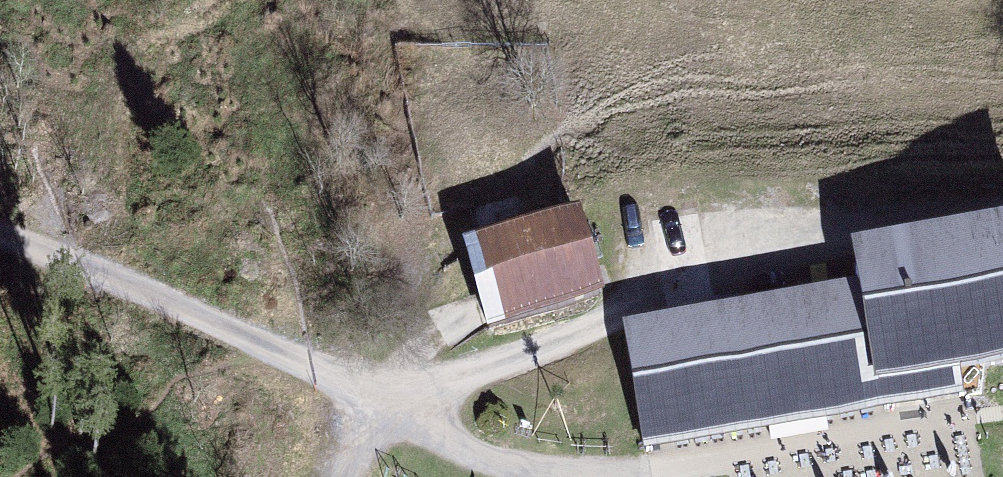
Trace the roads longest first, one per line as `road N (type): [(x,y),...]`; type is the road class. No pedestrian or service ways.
road 1 (track): [(1002,209),(820,235),(678,274),(598,323),(467,374),(365,430),(339,476)]
road 2 (track): [(0,230),(411,409),(496,463),(652,472)]

